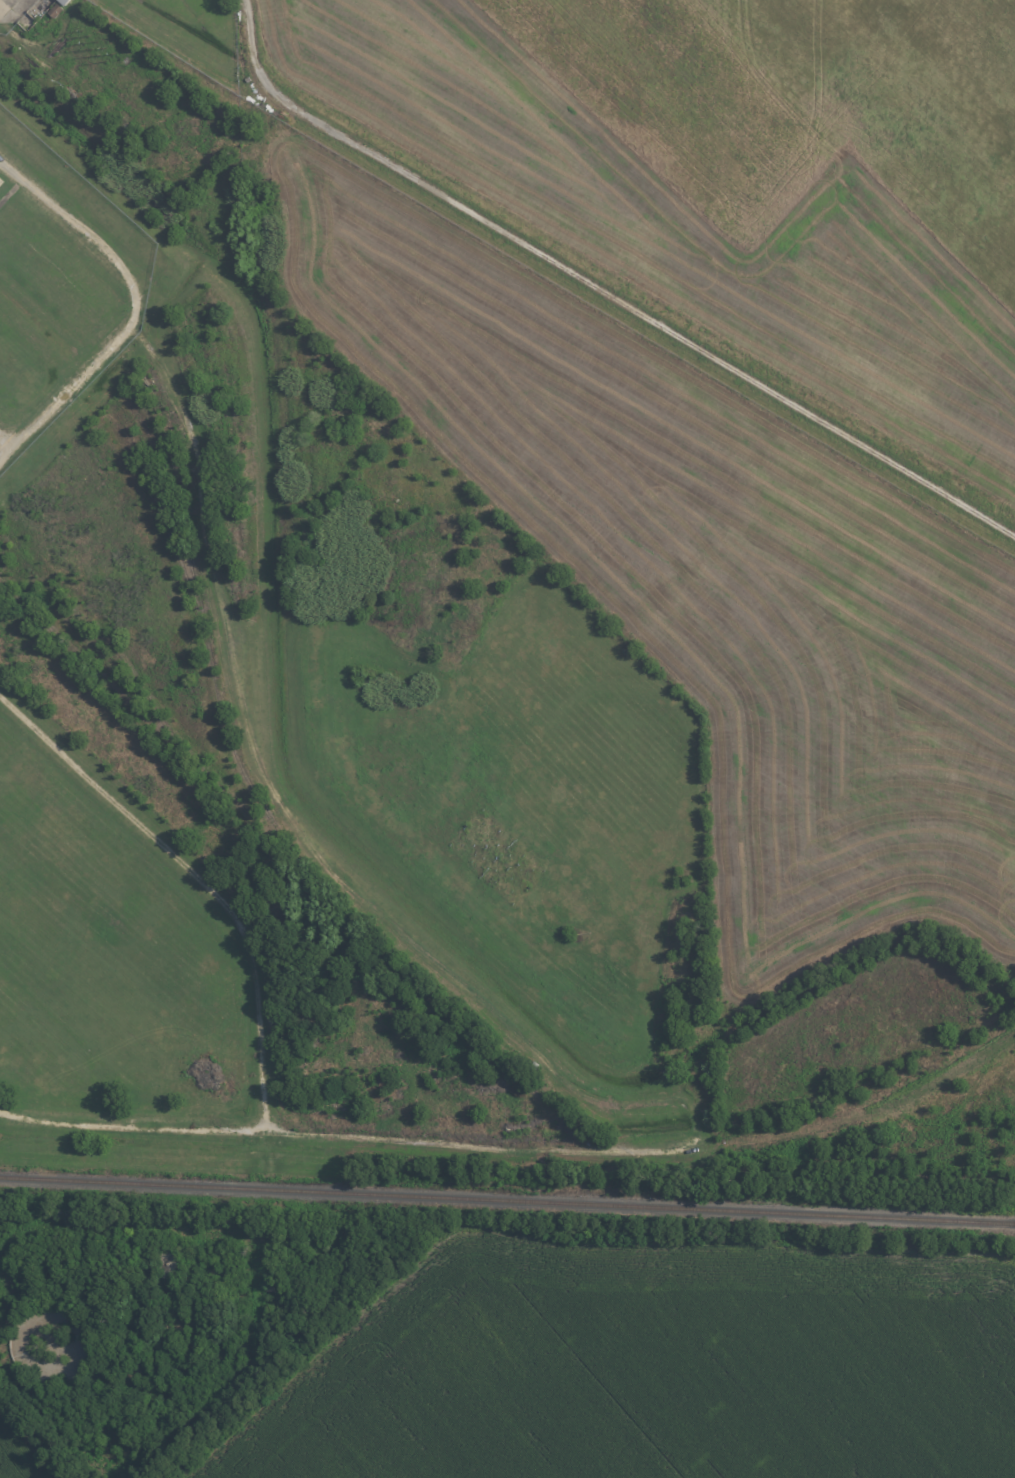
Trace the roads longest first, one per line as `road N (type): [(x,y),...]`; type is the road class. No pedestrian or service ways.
road 1 (residential): [(246,0),(258,69),(283,97),(1014,536)]
road 2 (track): [(0,1267),(22,1239),(43,1229),(240,1236),(265,1225),(263,1305),(248,1365),(207,1413),(153,1455),(121,1462),(82,1450),(0,1365)]
road 3 (residential): [(0,1114),(655,1153)]
road 4 (residential): [(0,162),(108,256),(134,293),(127,330),(12,444)]
road 5 (residential): [(249,939),(210,887),(0,694)]
road 6 (residential): [(266,1128),(263,984),(249,939)]

